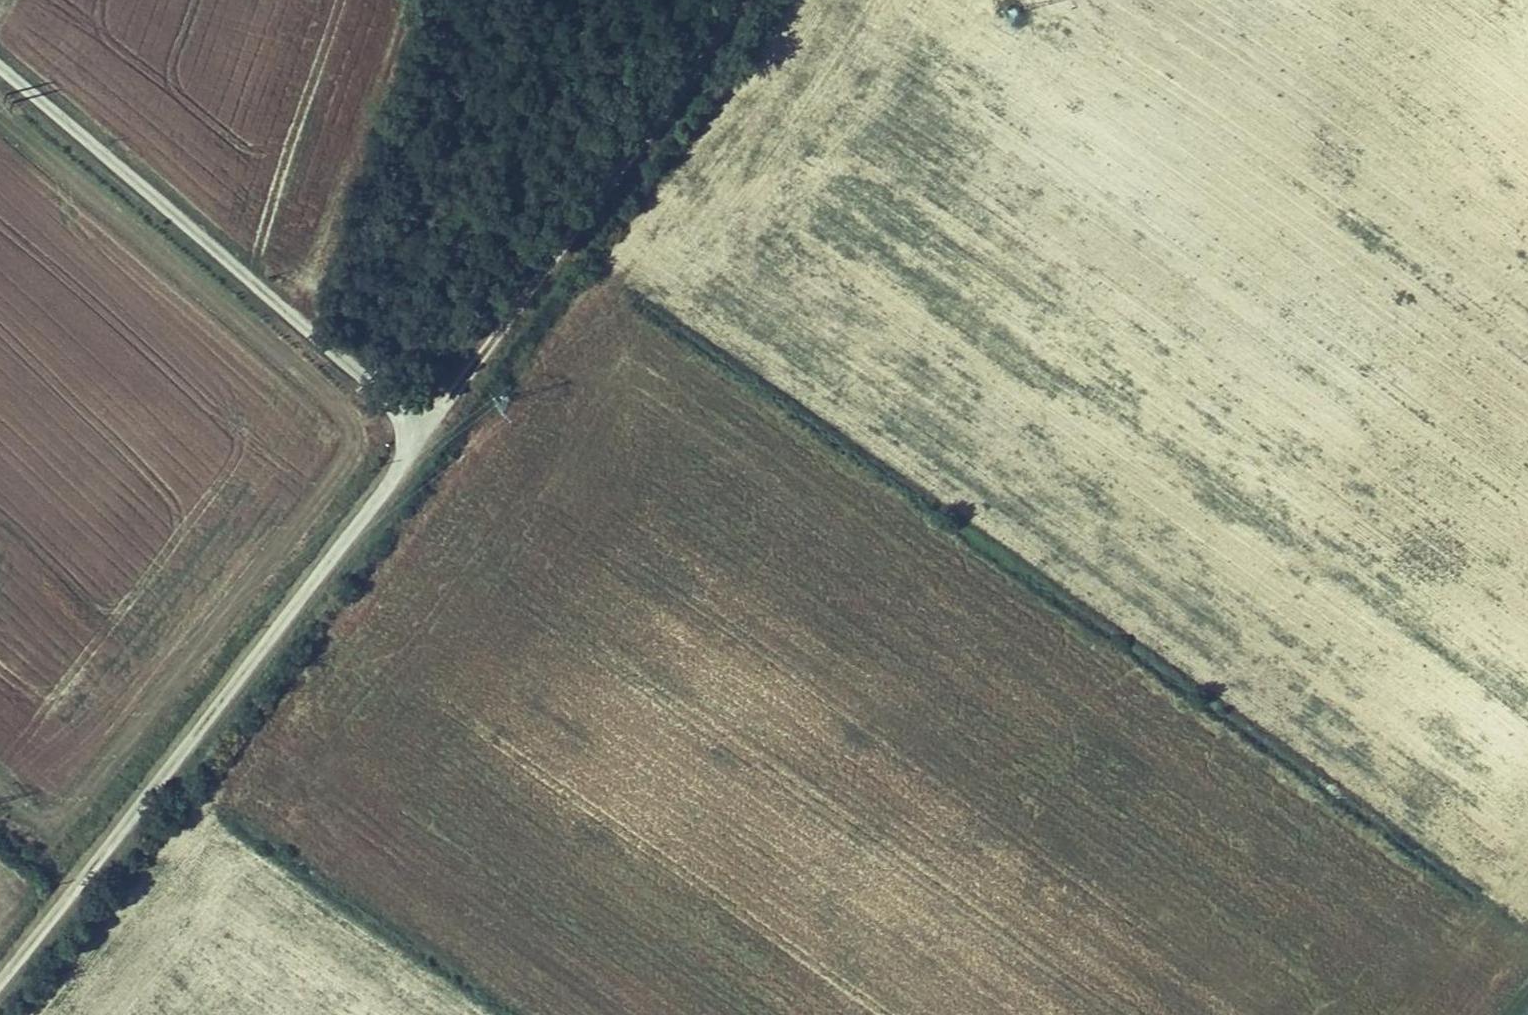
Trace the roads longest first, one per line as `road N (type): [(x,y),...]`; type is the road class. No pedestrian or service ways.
road 1 (unclassified): [(0,71),(377,391),(402,441),(400,465),(375,504),(0,981)]
road 2 (track): [(400,465),(733,0)]

